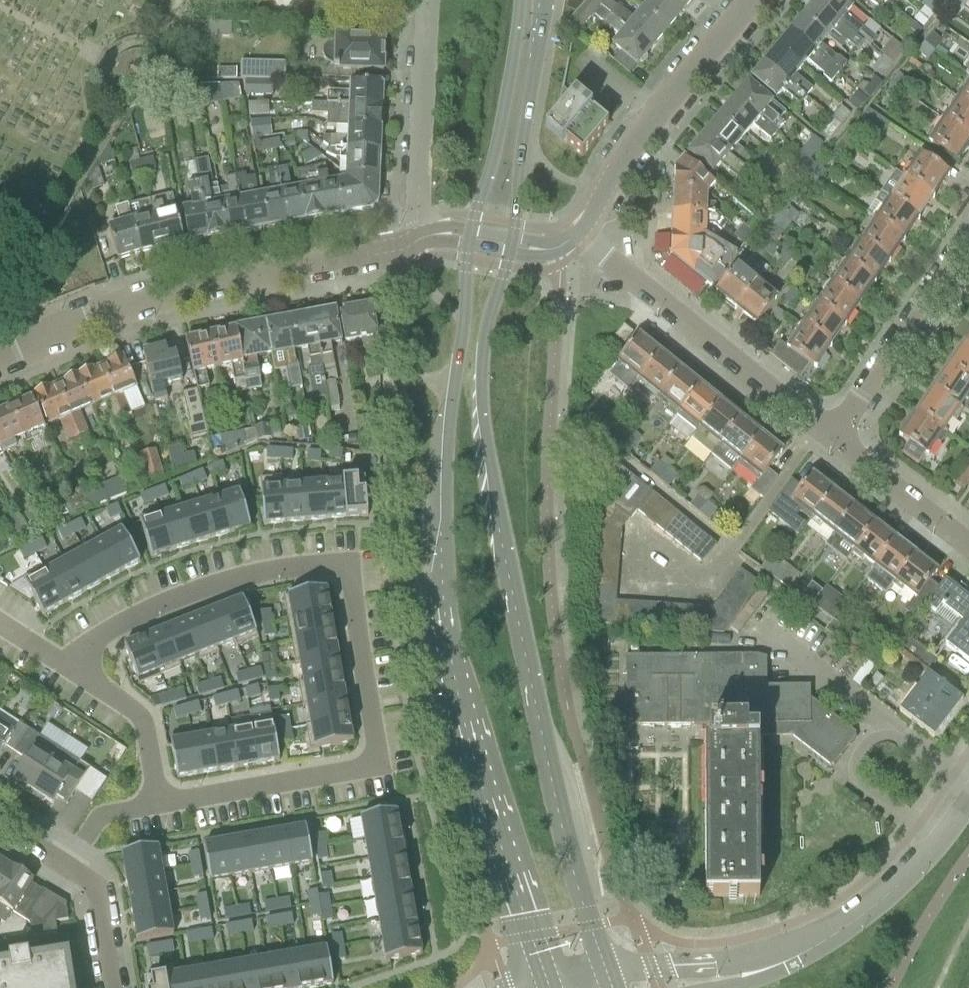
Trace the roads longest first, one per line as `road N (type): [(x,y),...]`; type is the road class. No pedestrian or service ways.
road 1 (secondary): [(466,244),(447,426),(443,590),(472,755),(548,987)]
road 2 (secondary): [(608,987),(549,785),(484,425),(486,331),(510,253)]
road 3 (residential): [(161,804),(365,767),(374,741),(352,580),(329,565),(247,573),(110,627),(65,663)]
road 4 (tertiary): [(0,360),(124,306),(408,242)]
road 5 (residential): [(651,987),(757,973),(828,940),(901,886),(968,805)]
road 6 (residential): [(835,435),(577,235)]
road 7 (tertiary): [(577,235),(640,138),(755,0)]
road 8 (residential): [(408,242),(423,0)]
road 9 (secondary): [(513,238),(516,161),(545,0)]
road 10 (secondary): [(518,0),(493,160),(468,231)]
road 11 (residential): [(835,435),(968,254)]
road 12 (residential): [(65,663),(143,715),(161,804)]
road 13 (residential): [(968,540),(835,435)]
road 14 (residential): [(75,873),(99,819),(161,804)]
road 15 (residential): [(107,987),(96,904),(75,873)]

